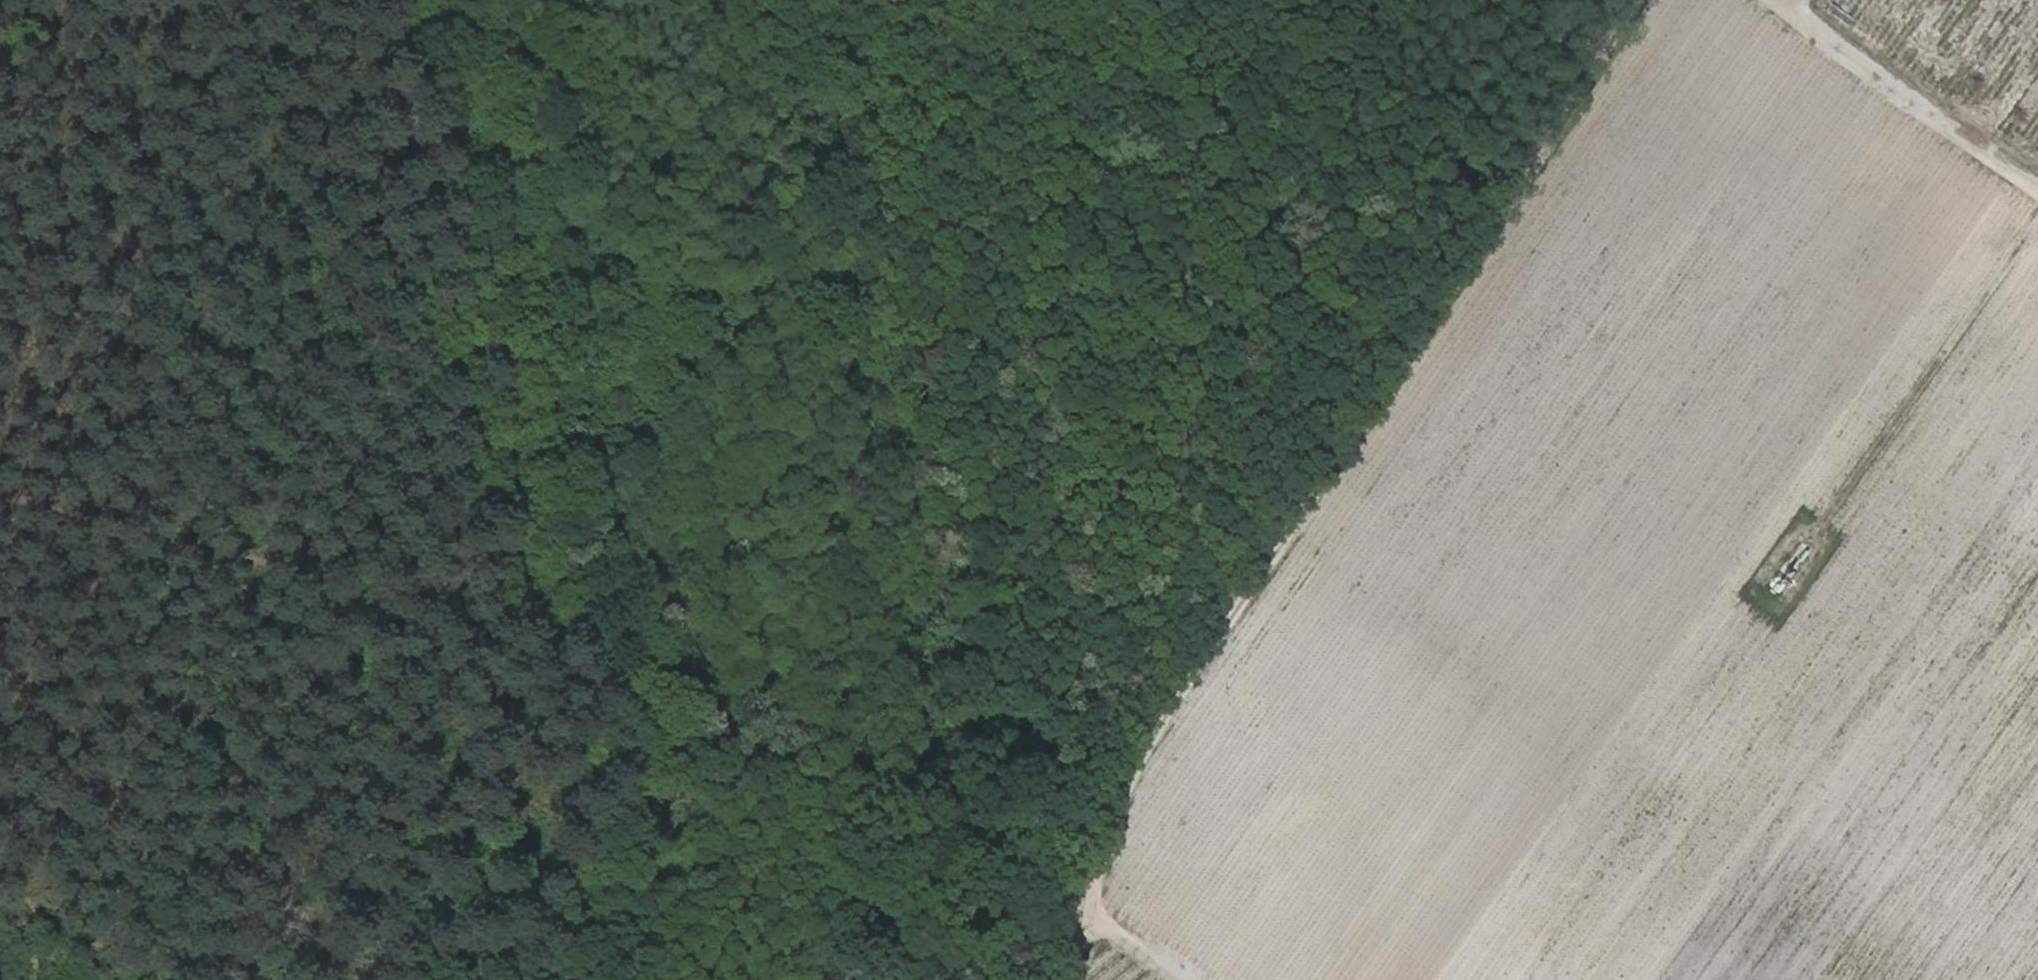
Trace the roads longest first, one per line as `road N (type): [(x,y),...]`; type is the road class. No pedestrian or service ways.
road 1 (track): [(1143,768),(1643,0)]
road 2 (track): [(1786,0),(2037,180)]
road 3 (track): [(1069,979),(1143,768)]

